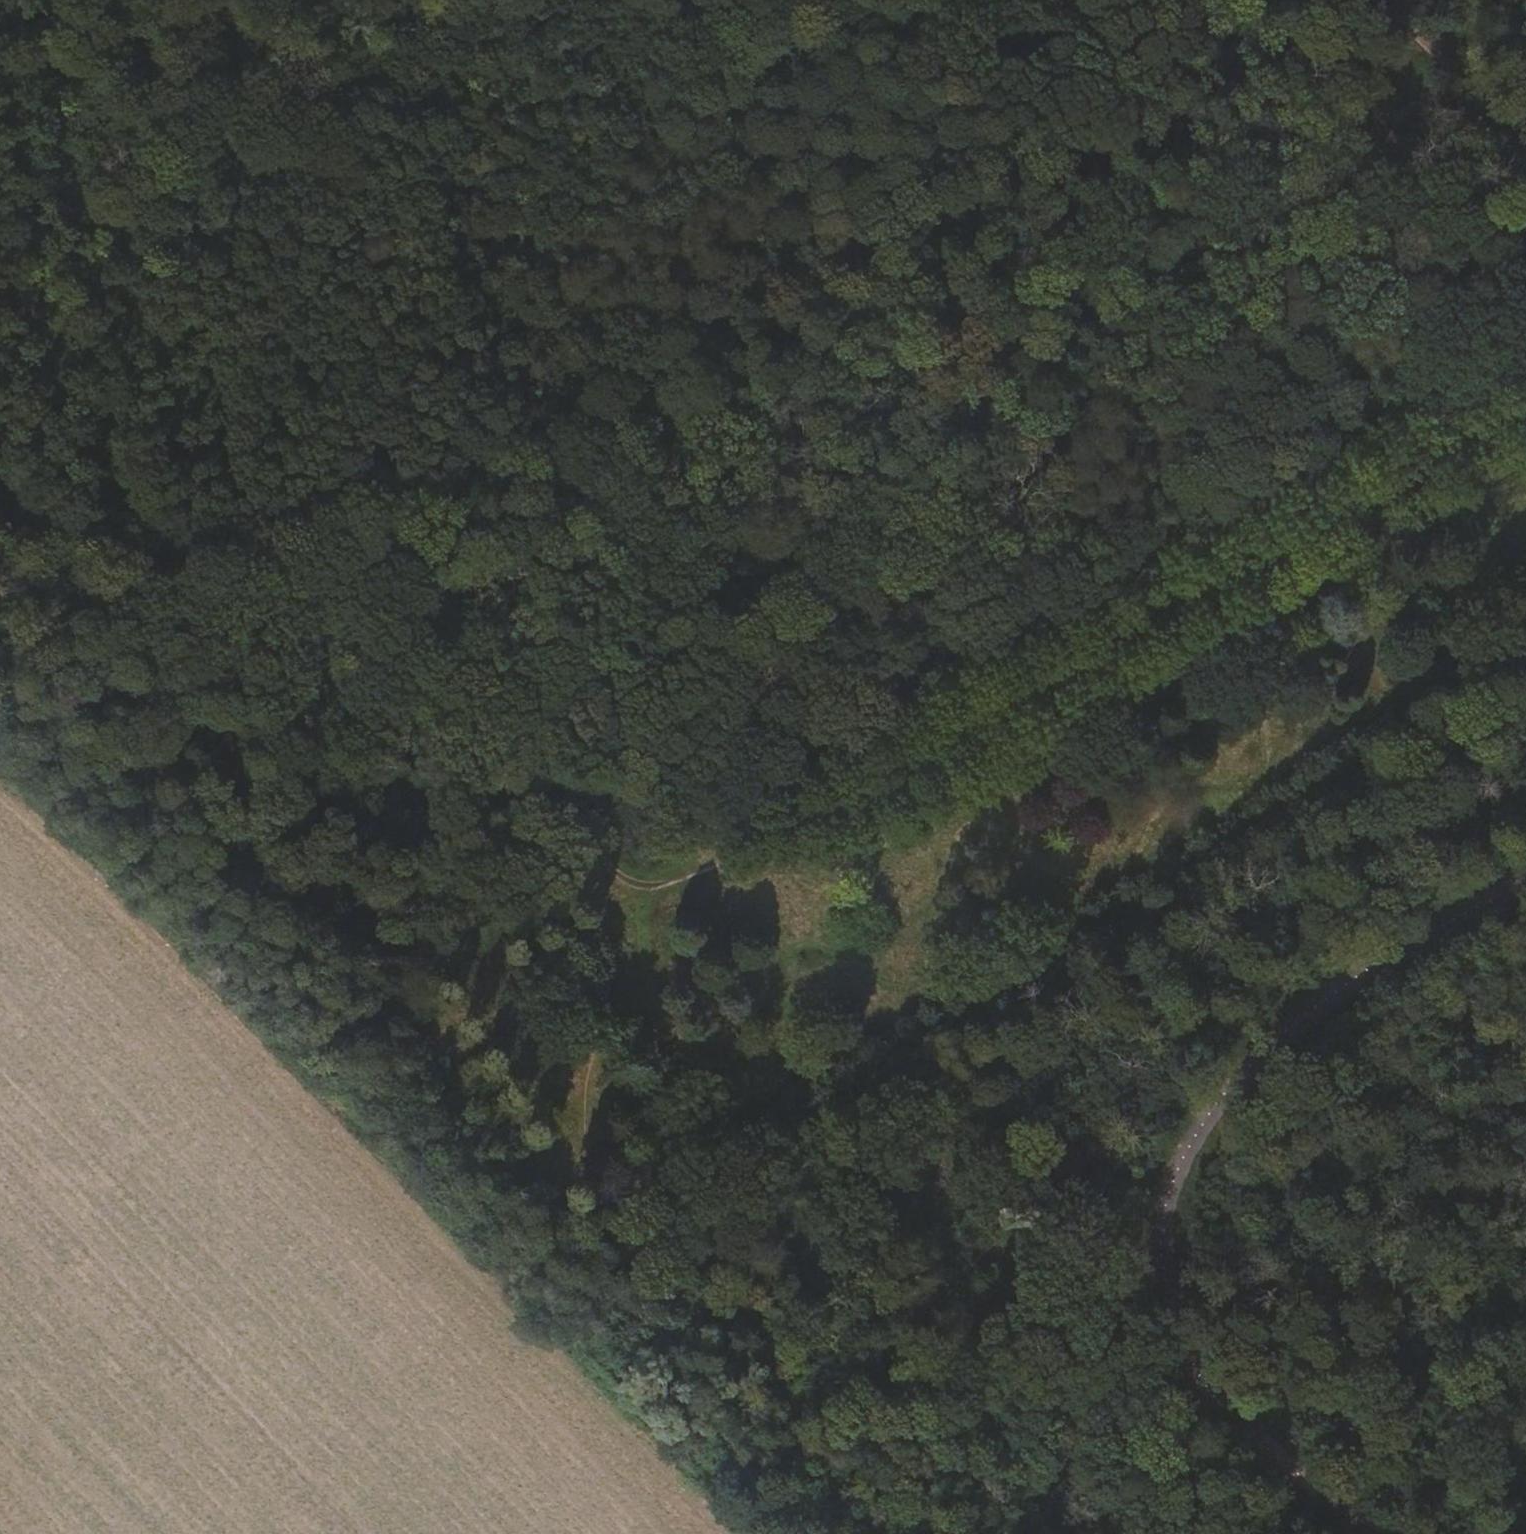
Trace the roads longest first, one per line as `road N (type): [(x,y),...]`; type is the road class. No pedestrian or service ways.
road 1 (track): [(0,476),(437,724),(550,806),(617,880),(649,892),(714,870),(852,866),(912,848),(1525,471)]
road 2 (track): [(1525,885),(1285,1029),(1228,1087),(1172,1200),(1165,1266),(1172,1318),(1192,1360),(1368,1533)]
road 3 (track): [(0,63),(430,0)]
road 4 (track): [(1374,0),(1525,135)]

